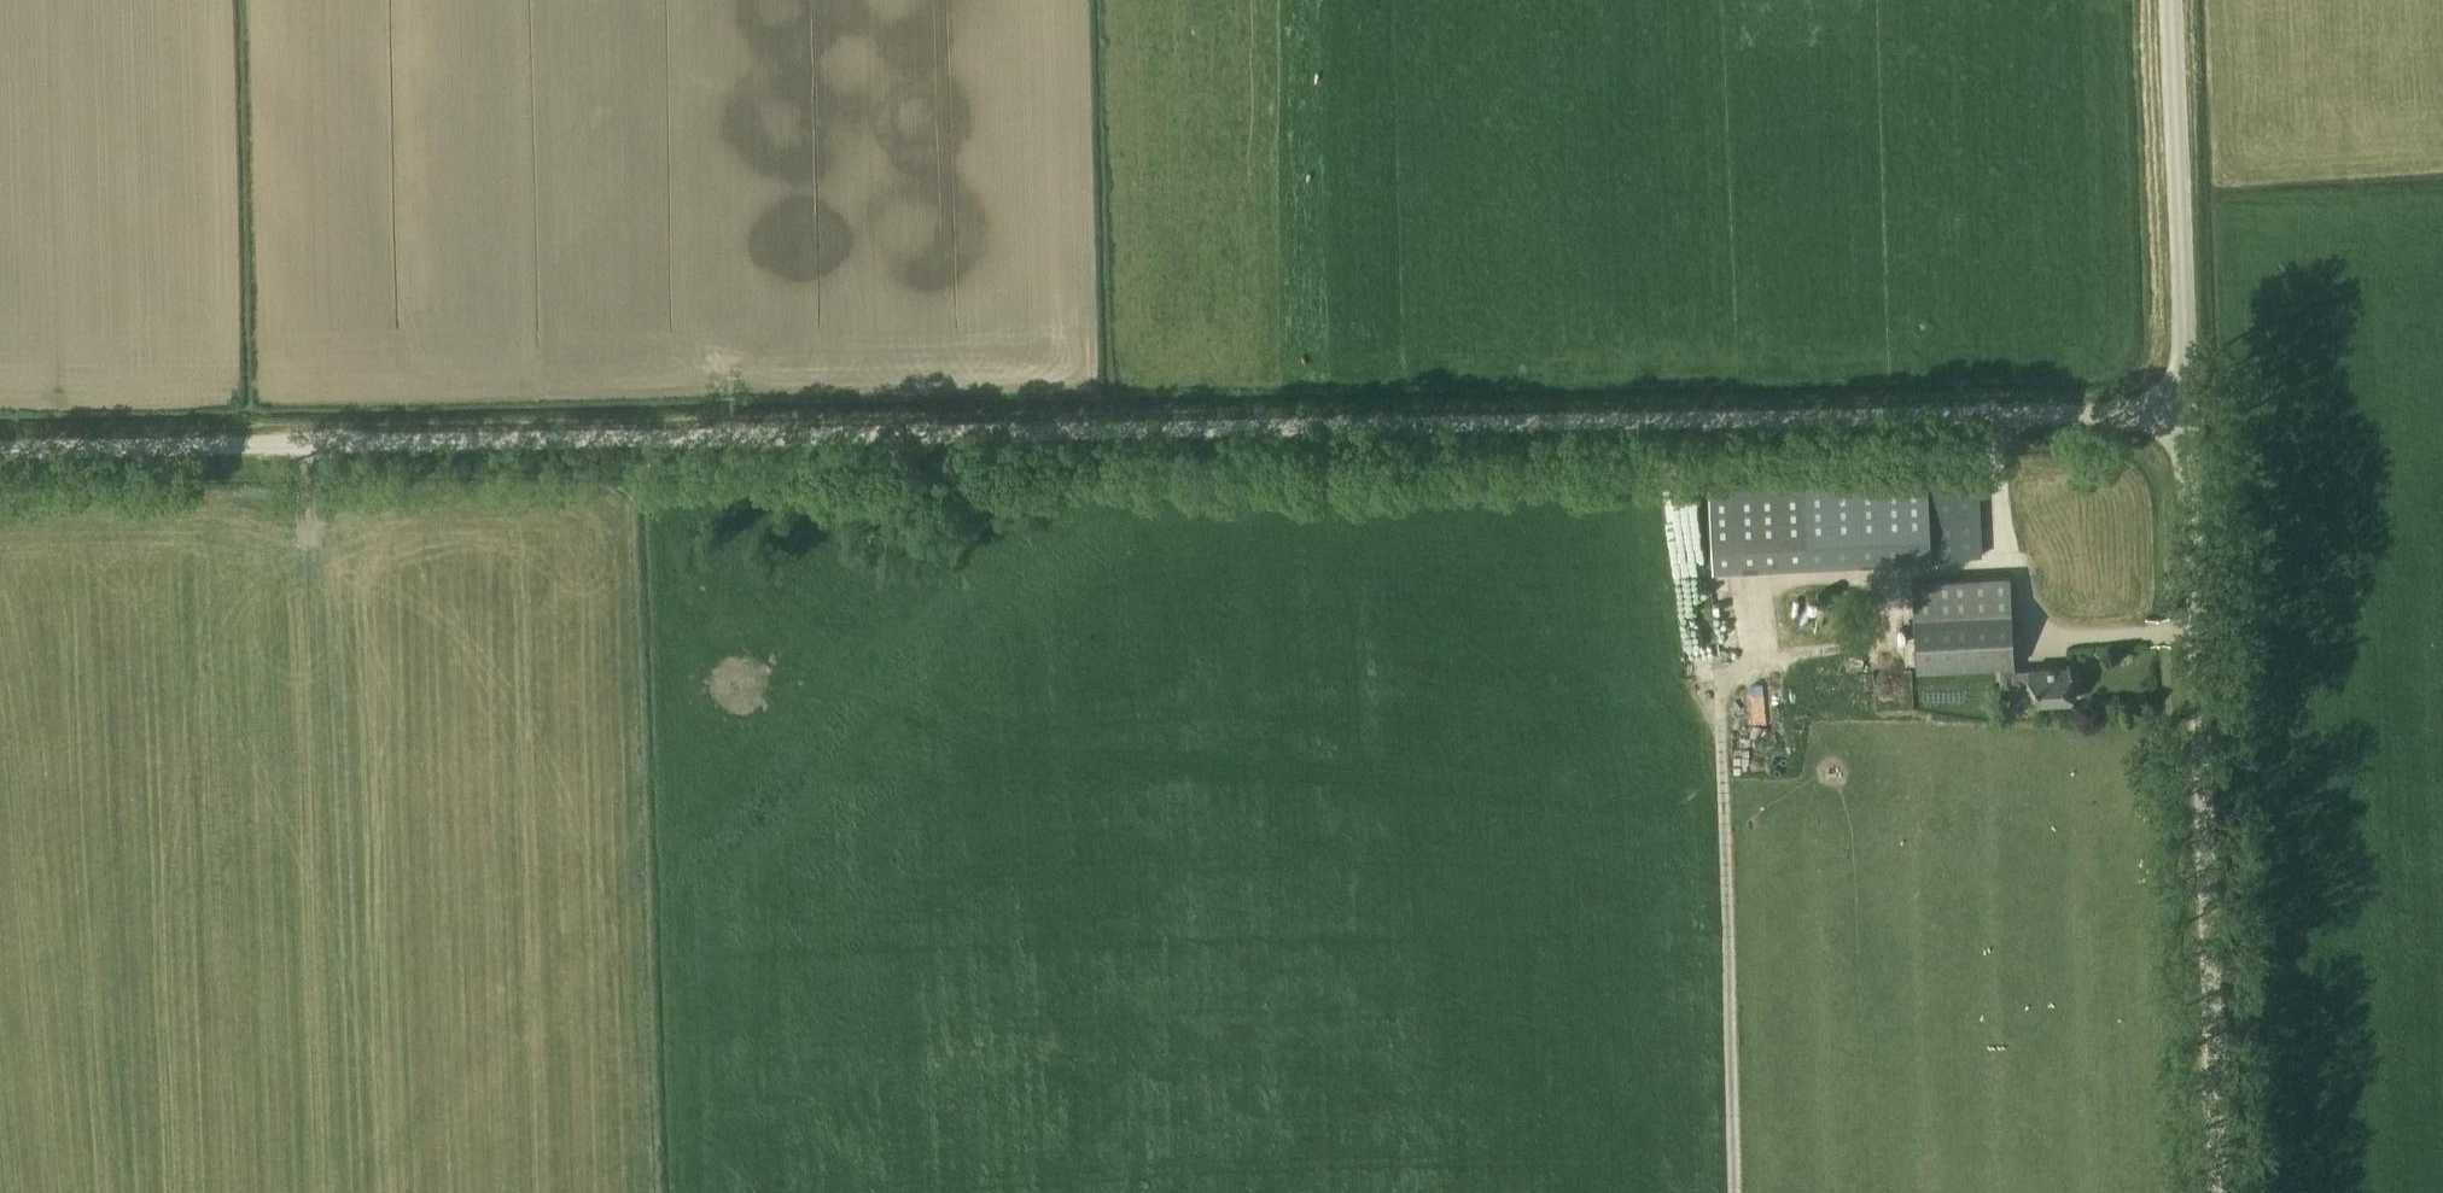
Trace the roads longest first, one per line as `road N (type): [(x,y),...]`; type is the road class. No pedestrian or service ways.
road 1 (unclassified): [(0,449),(2188,414)]
road 2 (unclassified): [(2220,1192),(2188,414)]
road 3 (unclassified): [(2188,414),(2172,0)]

